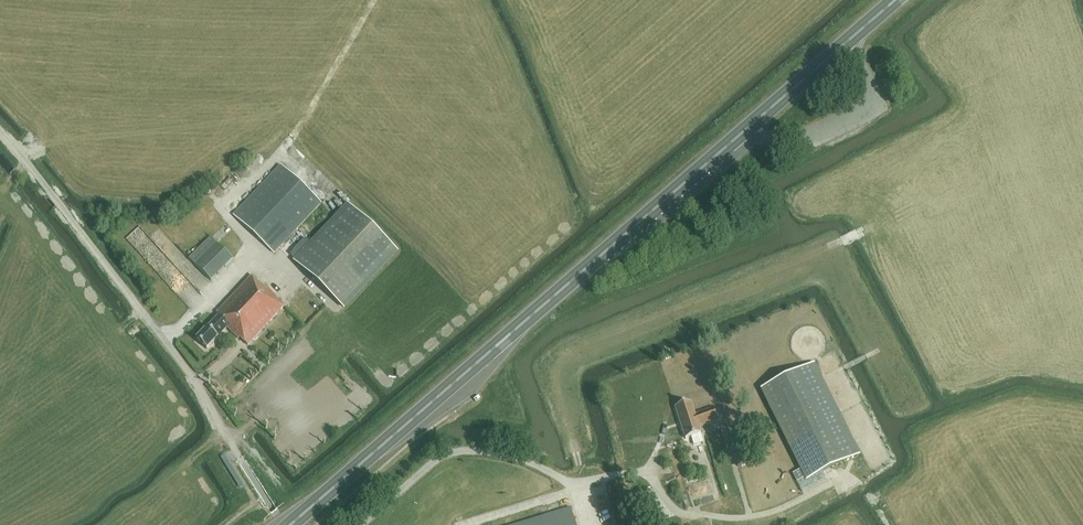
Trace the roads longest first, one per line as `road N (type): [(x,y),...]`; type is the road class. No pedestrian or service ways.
road 1 (trunk): [(290,524),(732,142)]
road 2 (unclassified): [(360,524),(437,458),(470,450),(513,456),(578,487),(654,474),(682,513),(759,515),(843,477),(870,498)]
road 3 (unclassified): [(228,440),(187,369),(0,129)]
road 4 (track): [(266,254),(225,209),(286,150),(375,0)]
road 5 (trunk): [(732,142),(859,31)]

